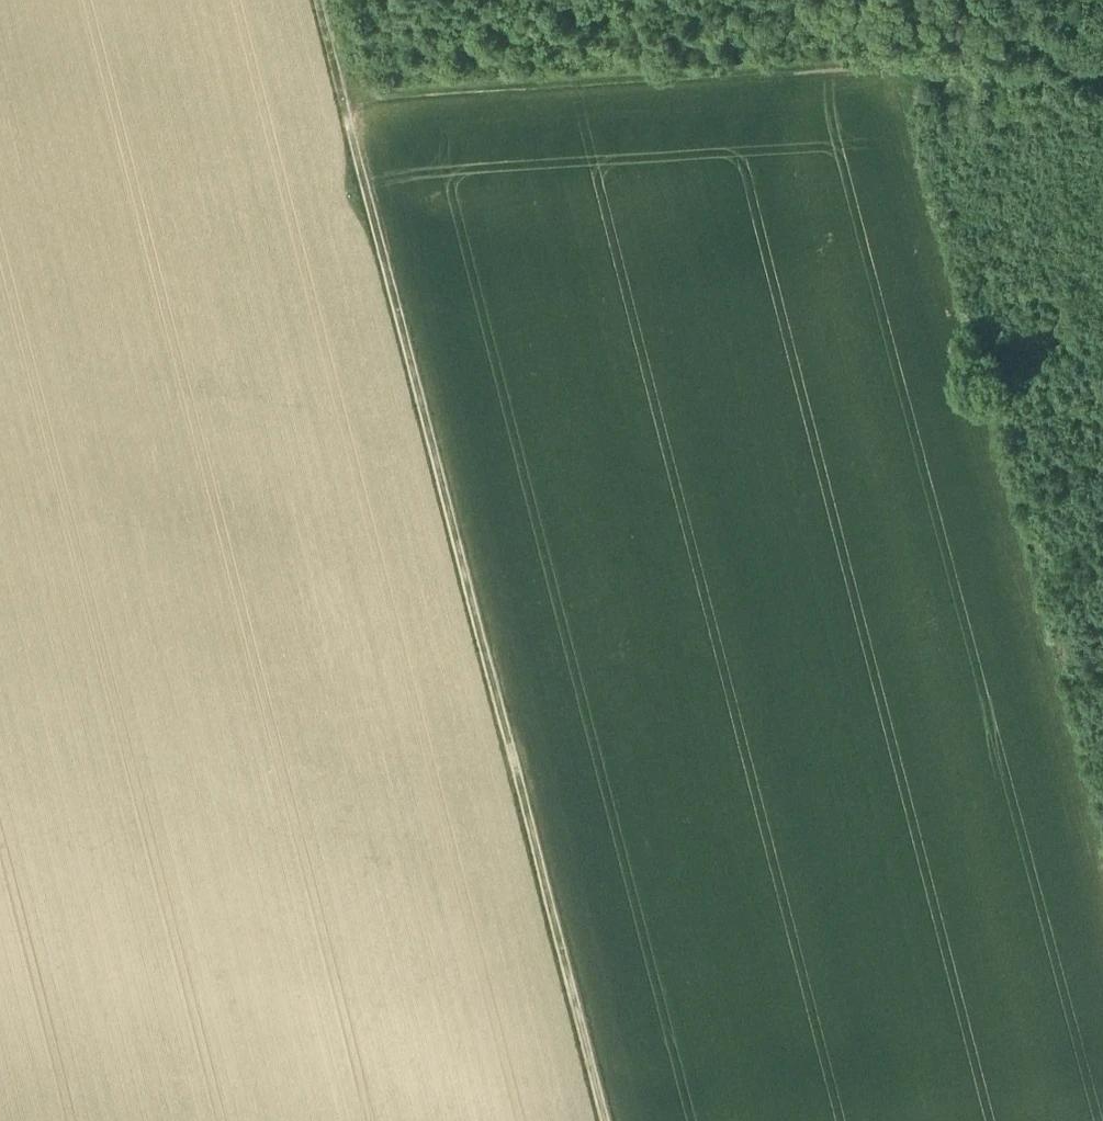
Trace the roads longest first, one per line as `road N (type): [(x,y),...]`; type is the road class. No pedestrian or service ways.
road 1 (track): [(323,0),(605,1120)]
road 2 (track): [(349,99),(894,63),(1102,58)]

